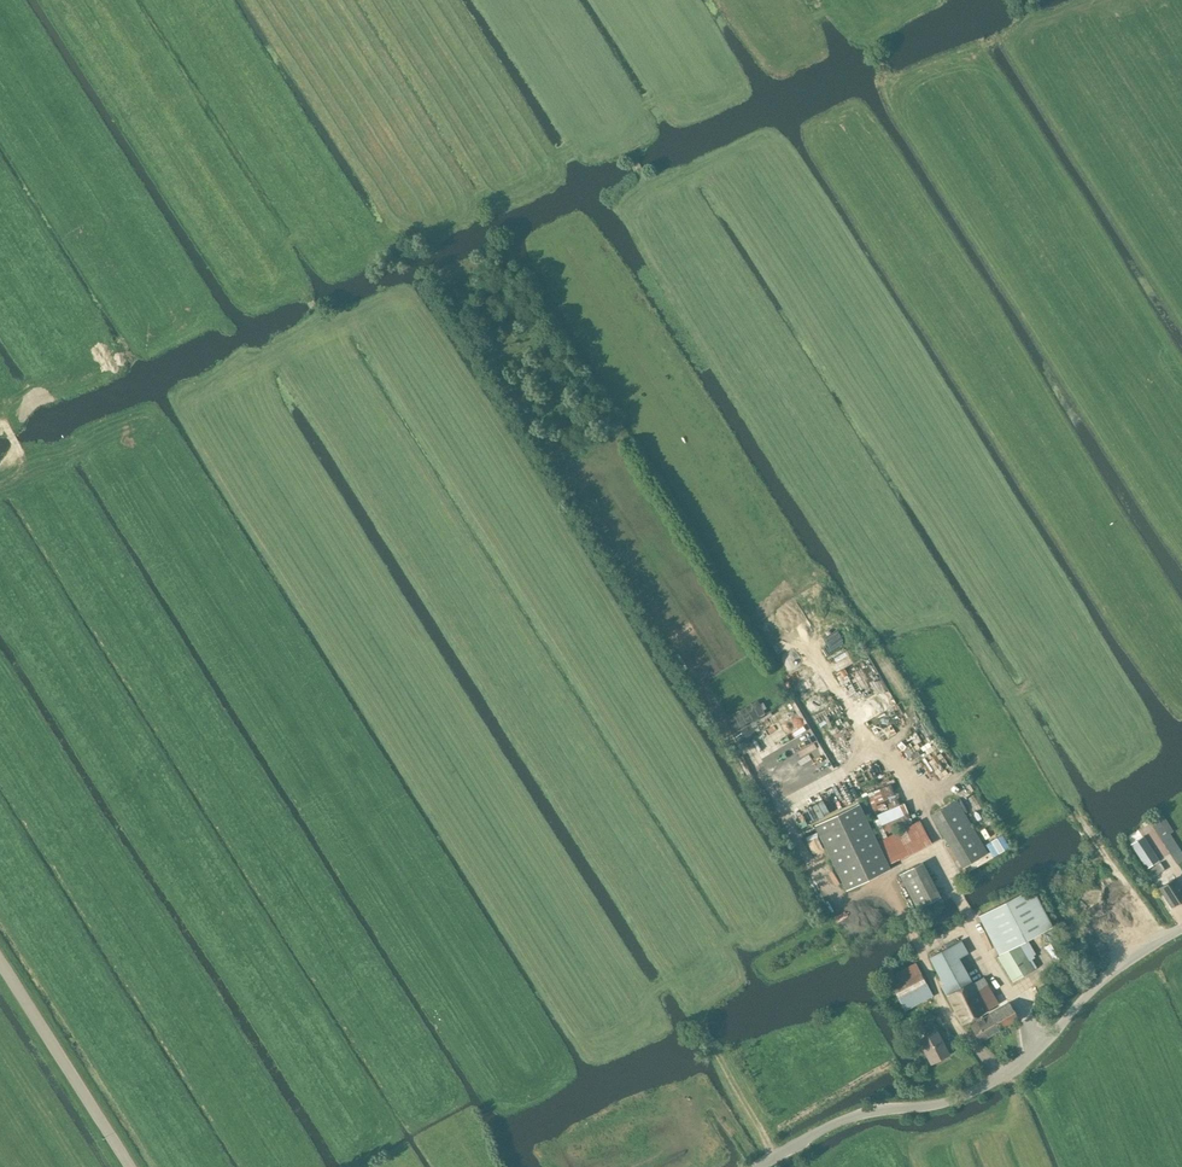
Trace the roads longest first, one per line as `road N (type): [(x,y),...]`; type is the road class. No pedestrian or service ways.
road 1 (track): [(971,921),(918,806),(978,753),(797,491),(632,212),(645,181),(625,142)]
road 2 (track): [(919,951),(894,903),(831,898),(452,308)]
road 3 (tertiary): [(757,1166),(846,1118),(970,1093),(1038,1048),(1114,971),(1181,929)]
road 4 (unclassified): [(128,1166),(0,964)]

